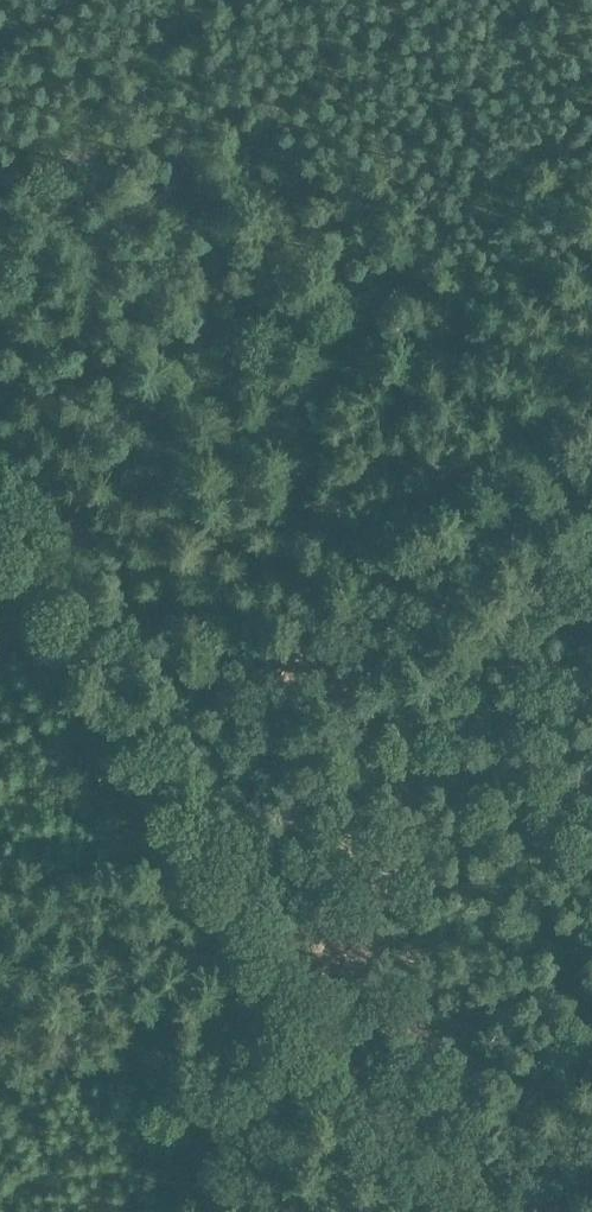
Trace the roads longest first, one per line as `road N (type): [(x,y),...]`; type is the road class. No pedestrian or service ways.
road 1 (track): [(0,477),(432,1211)]
road 2 (track): [(138,712),(388,524),(550,421),(591,370)]
road 3 (track): [(0,122),(56,133),(207,0)]

